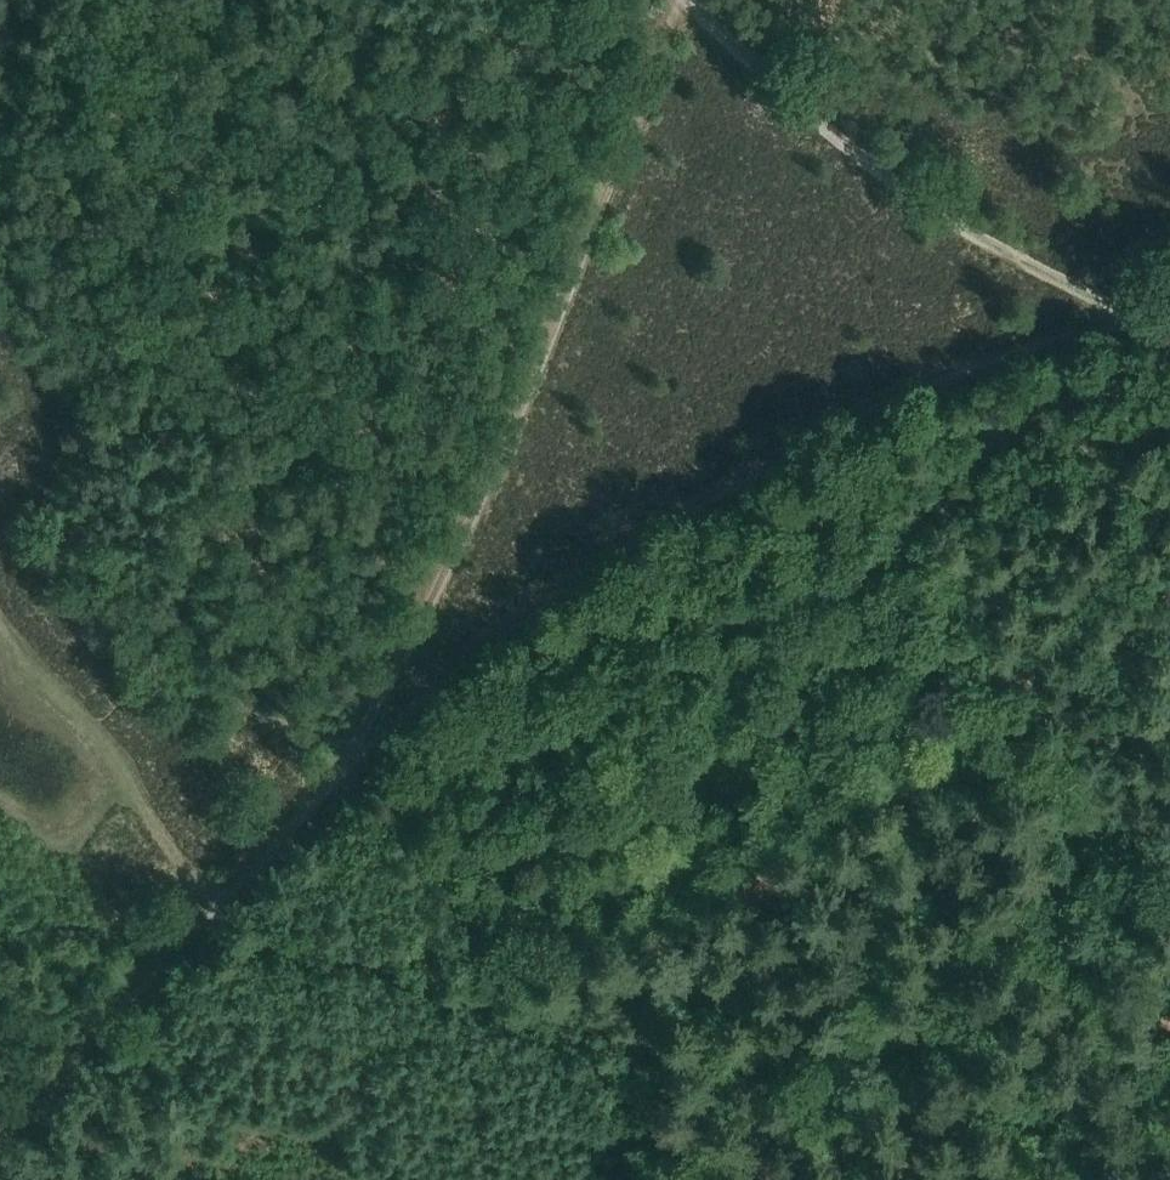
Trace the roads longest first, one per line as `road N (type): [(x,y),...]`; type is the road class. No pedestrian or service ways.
road 1 (track): [(1169,1028),(1126,1051),(1017,1078),(901,1036),(750,1001),(600,920),(532,914),(458,870),(408,772),(340,758)]
road 2 (track): [(1128,313),(980,367),(792,455),(627,549),(375,742),(340,758)]
road 3 (track): [(340,758),(494,480),(602,219),(680,0)]
road 4 (track): [(340,758),(163,662),(91,537),(91,454),(67,386),(0,306)]
road 5 (track): [(691,0),(958,218),(1128,313)]
road 6 (track): [(0,1124),(240,882),(340,758)]
road 7 (track): [(636,1179),(716,1084),(750,1001)]

